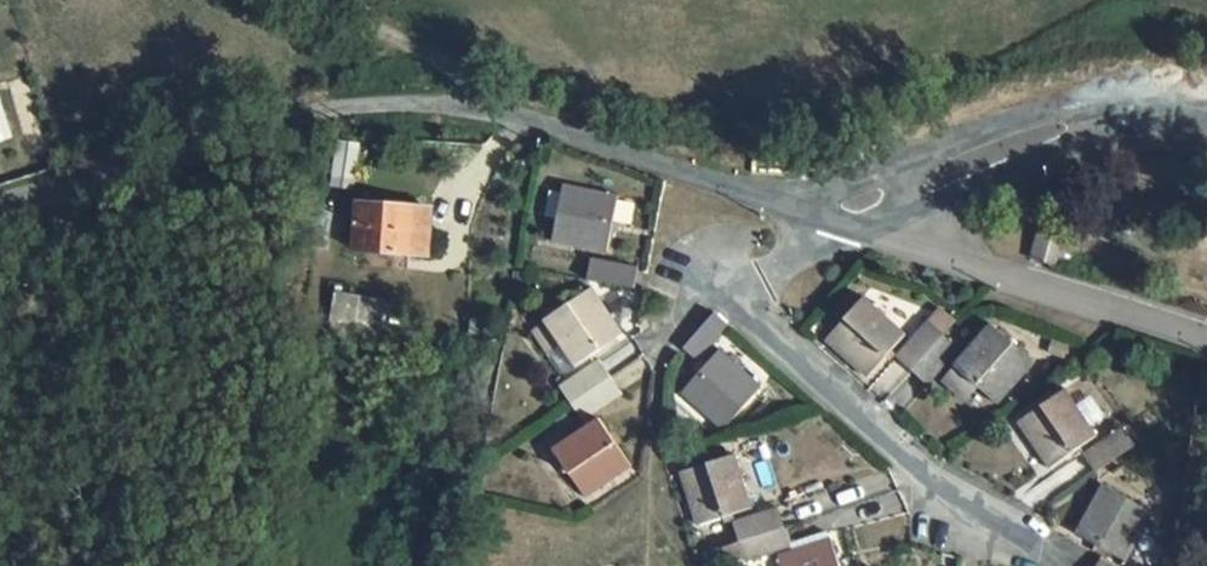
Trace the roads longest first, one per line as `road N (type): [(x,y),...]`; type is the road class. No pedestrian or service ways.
road 1 (residential): [(815,219),(495,112),(384,110),(243,142),(0,214)]
road 2 (residential): [(1206,349),(815,219)]
road 3 (residential): [(1206,123),(1069,123),(815,219)]
road 4 (residential): [(745,310),(935,490),(1041,551)]

